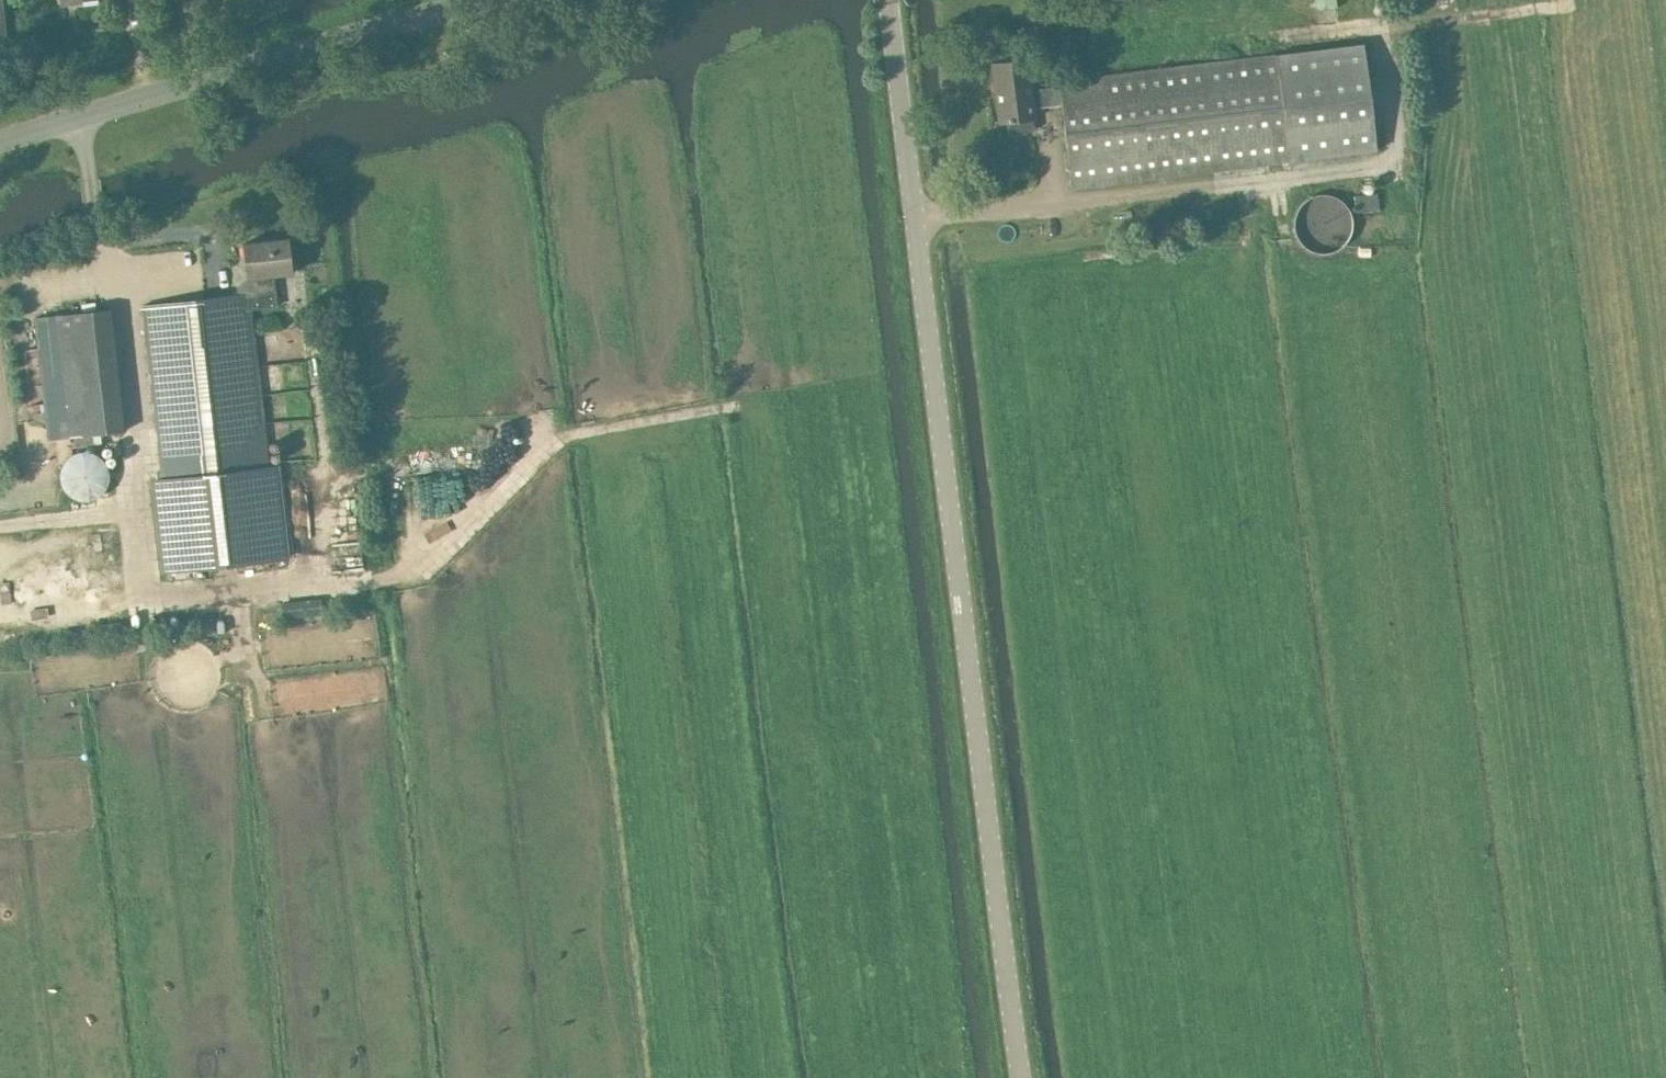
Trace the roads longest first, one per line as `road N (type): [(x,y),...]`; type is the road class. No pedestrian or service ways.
road 1 (unclassified): [(1028,1077),(888,0)]
road 2 (track): [(915,245),(1392,165),(1380,27),(1564,0)]
road 3 (unclassified): [(0,135),(488,0)]

